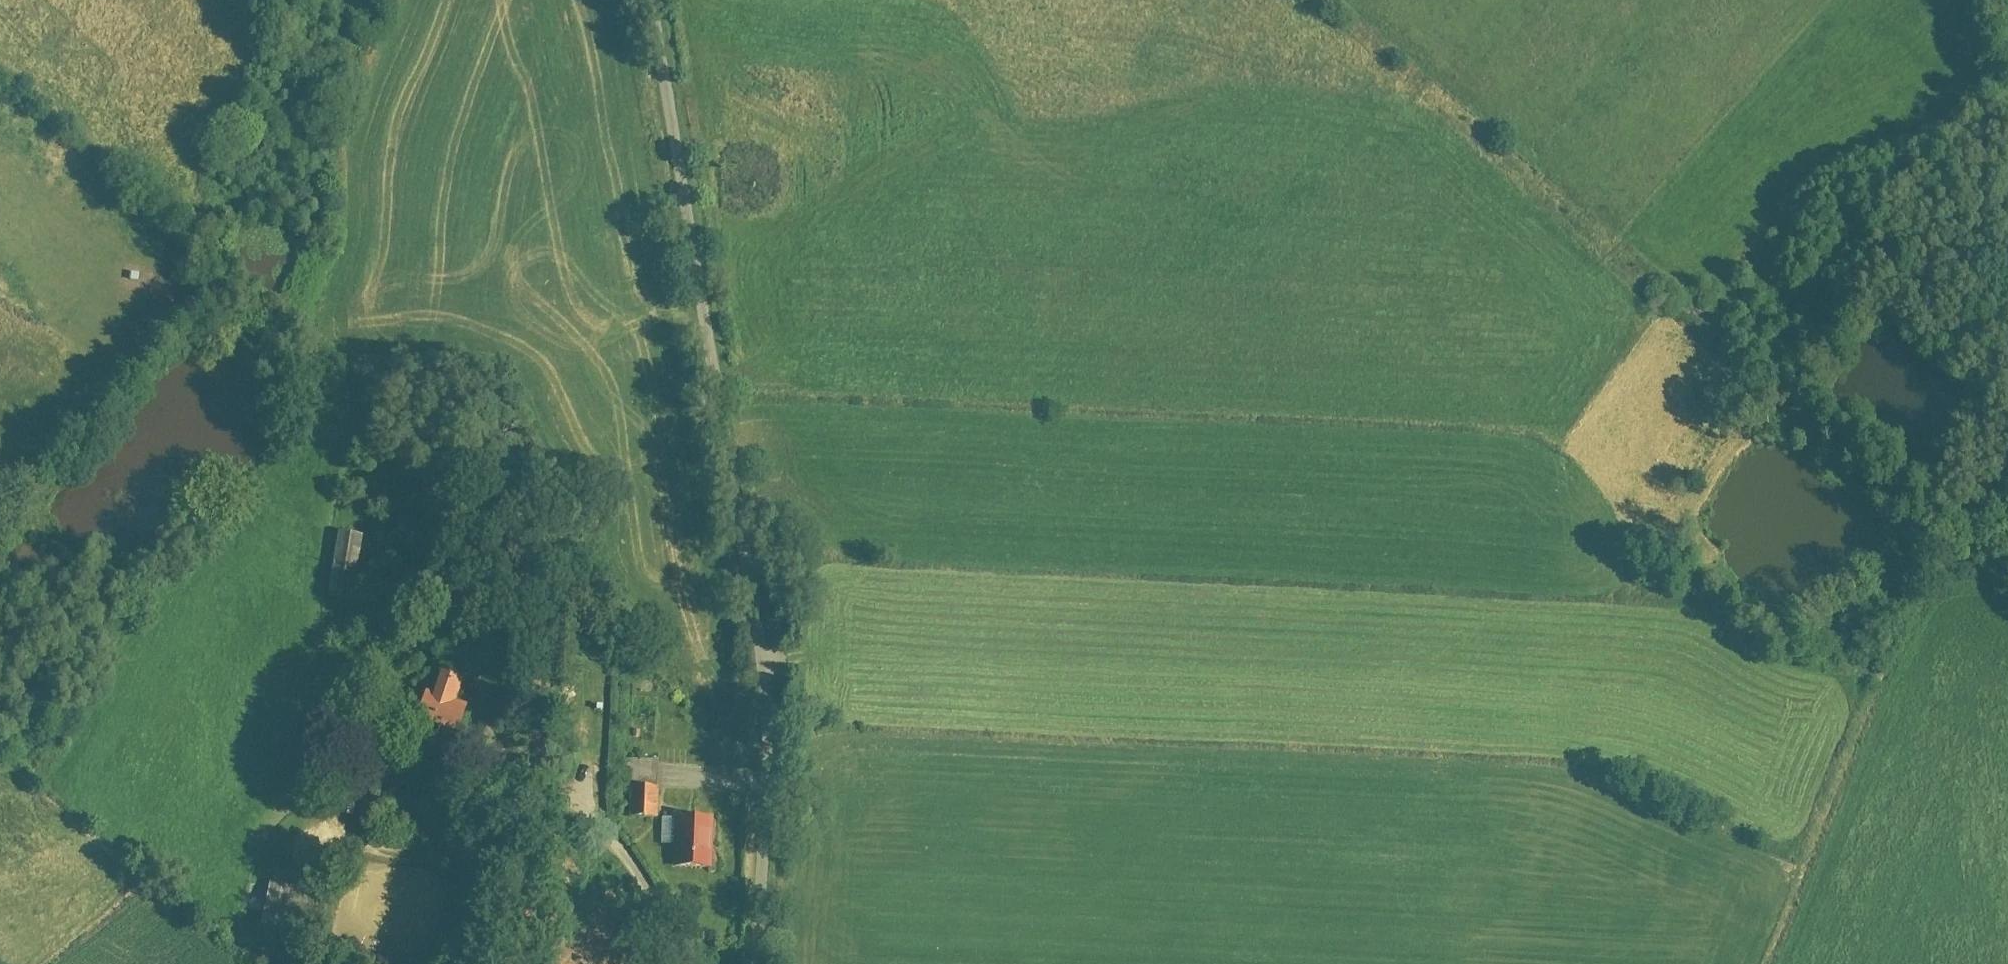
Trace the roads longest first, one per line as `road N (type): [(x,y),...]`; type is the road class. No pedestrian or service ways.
road 1 (residential): [(759,963),(770,753),(764,632),(653,0)]
road 2 (residential): [(686,963),(581,806),(583,738)]

